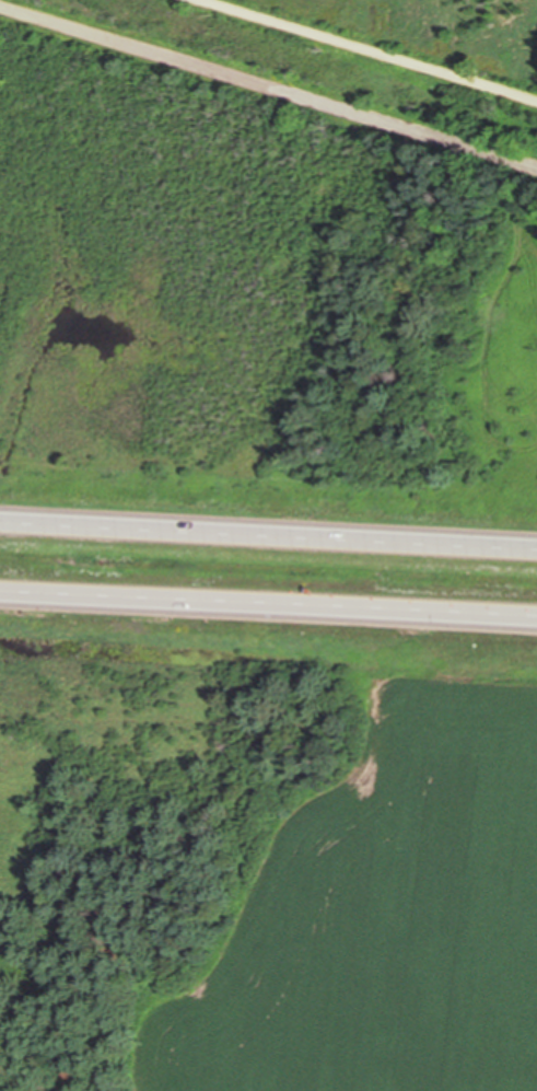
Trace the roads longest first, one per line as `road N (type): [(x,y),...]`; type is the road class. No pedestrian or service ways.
road 1 (residential): [(536,167),(0,5)]
road 2 (motorway): [(536,549),(0,522)]
road 3 (motorway): [(0,589),(536,611)]

